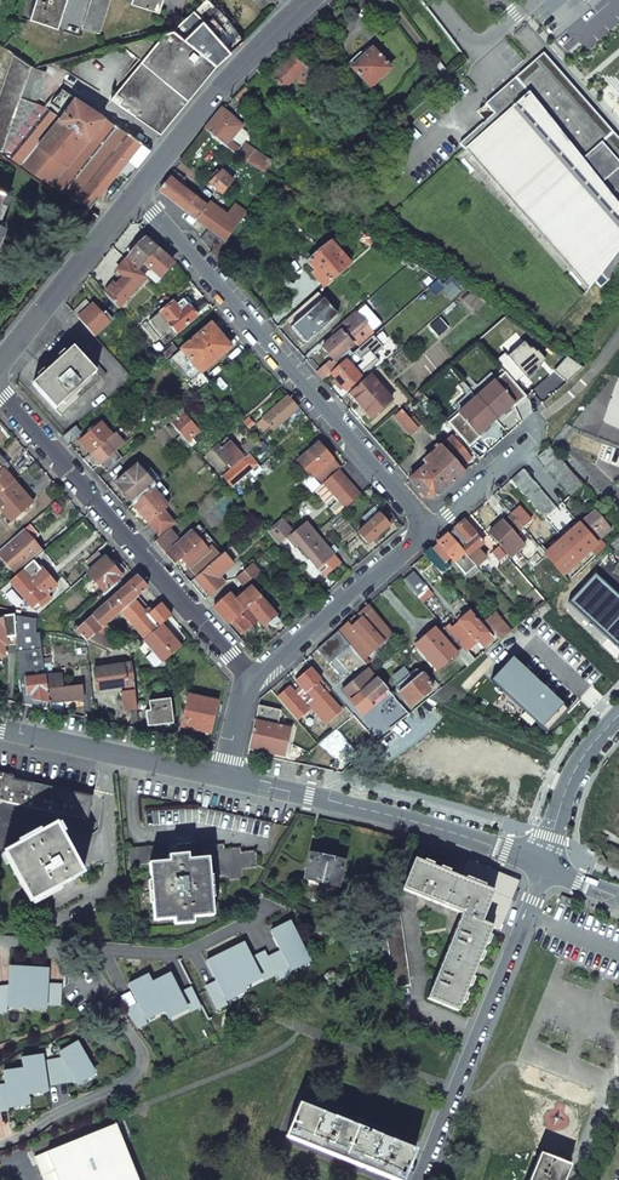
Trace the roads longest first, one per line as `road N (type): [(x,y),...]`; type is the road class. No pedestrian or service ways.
road 1 (residential): [(430,533),(135,190)]
road 2 (residential): [(0,390),(251,682)]
road 3 (residential): [(543,864),(416,1179)]
road 4 (tertiary): [(225,777),(447,831),(543,864)]
road 5 (tertiary): [(135,190),(312,0)]
road 6 (residential): [(251,682),(430,533)]
road 7 (tertiary): [(0,730),(225,777)]
road 8 (tertiary): [(0,368),(135,190)]
road 9 (unclassified): [(543,864),(564,794),(618,714)]
road 10 (residential): [(430,533),(534,438)]

